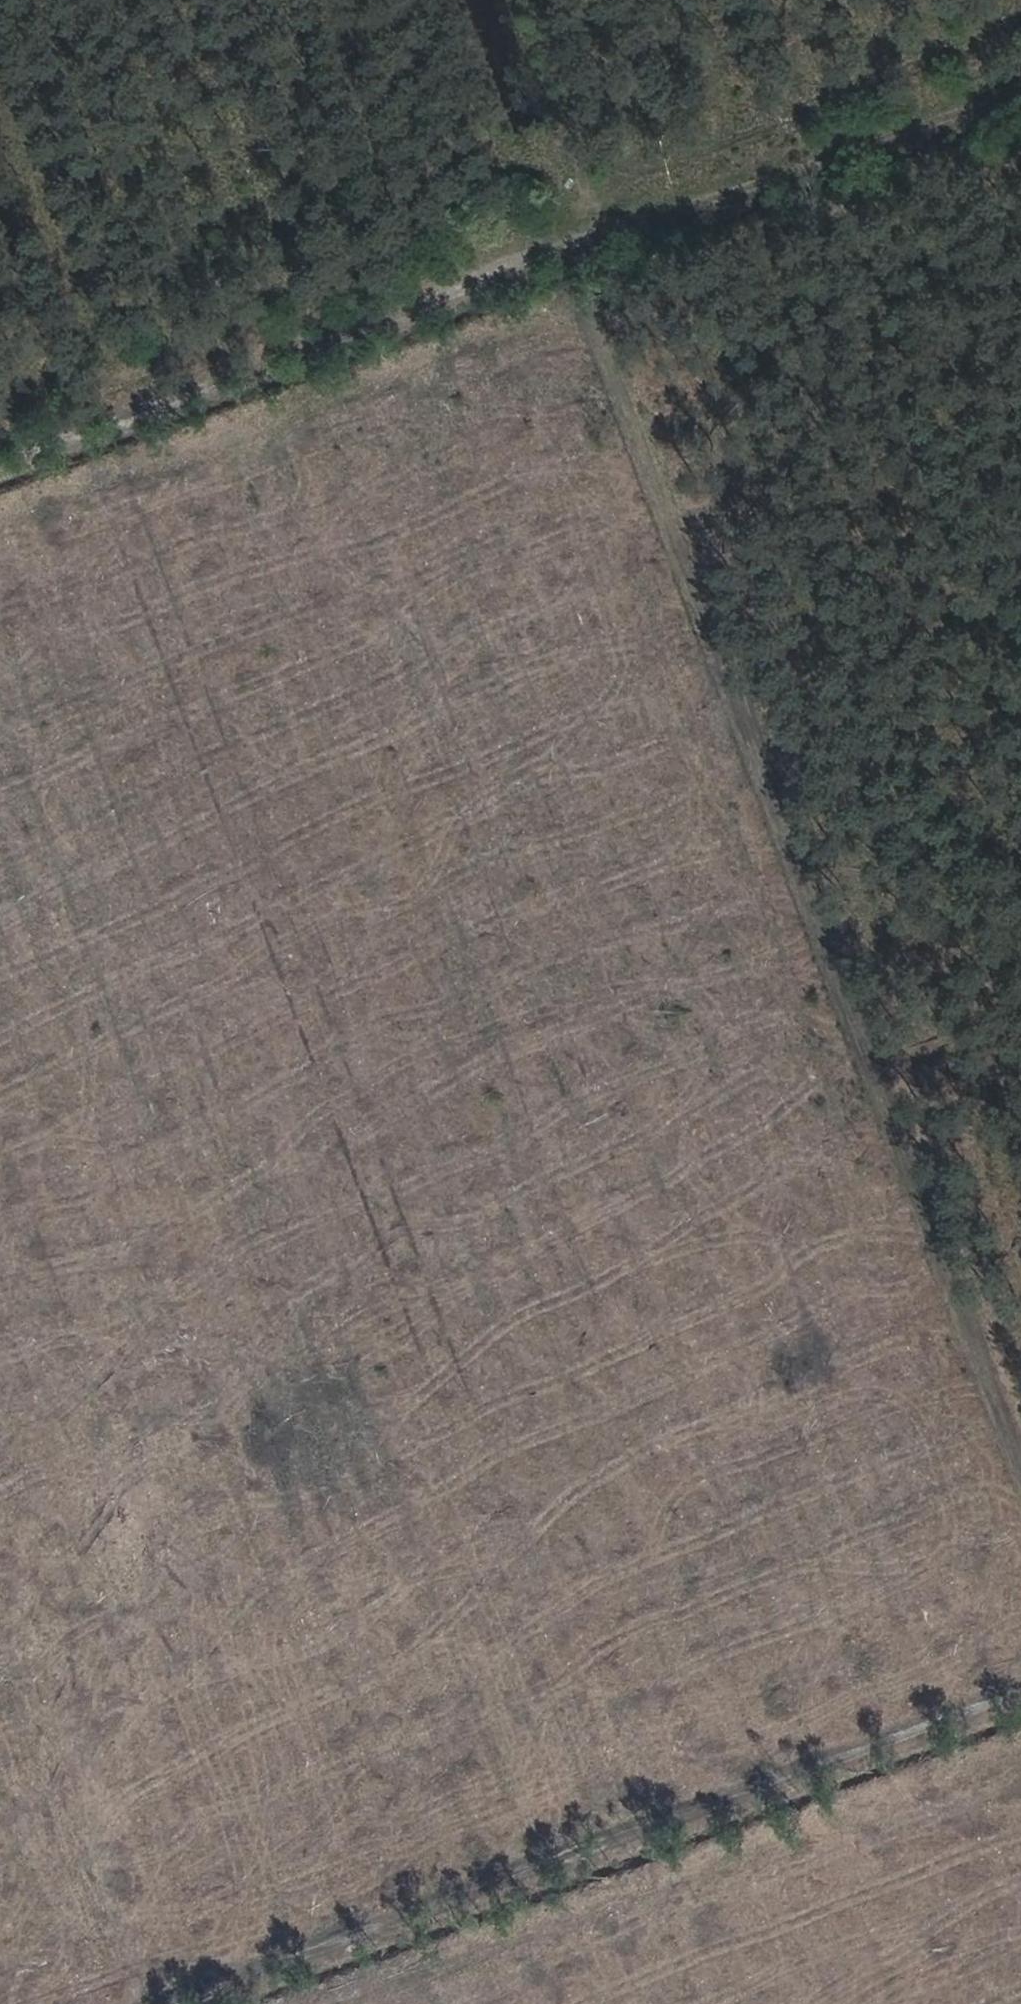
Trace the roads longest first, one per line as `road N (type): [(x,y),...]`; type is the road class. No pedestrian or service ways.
road 1 (track): [(1020,1419),(972,1337),(571,252)]
road 2 (track): [(0,461),(1020,88)]
road 3 (track): [(1020,1700),(191,2003)]

